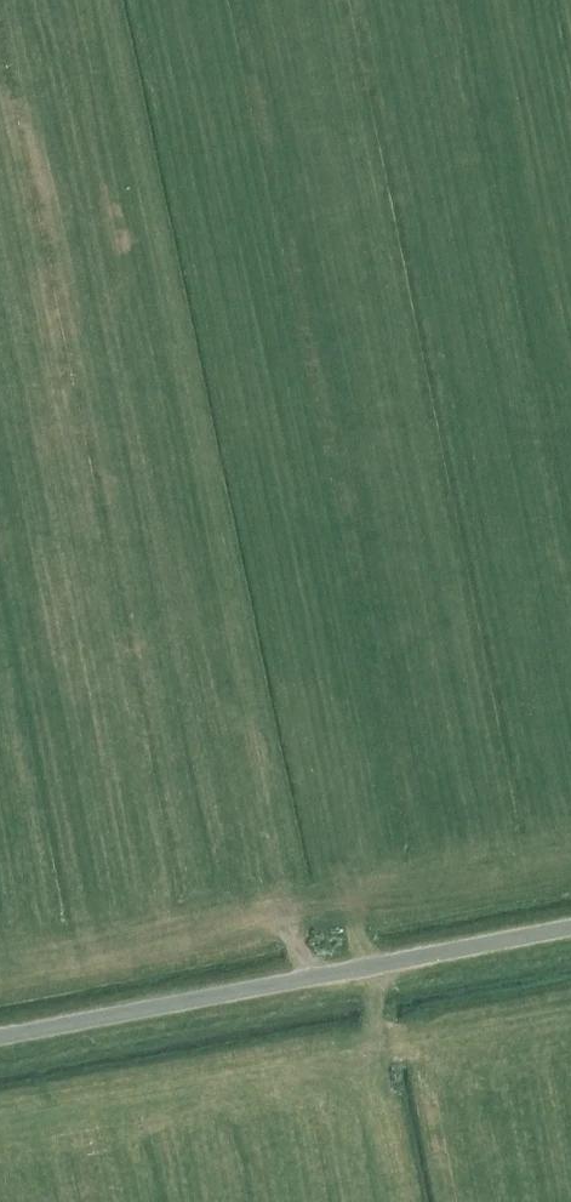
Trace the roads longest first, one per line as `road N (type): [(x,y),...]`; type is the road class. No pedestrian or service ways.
road 1 (unclassified): [(0,1037),(570,927)]

